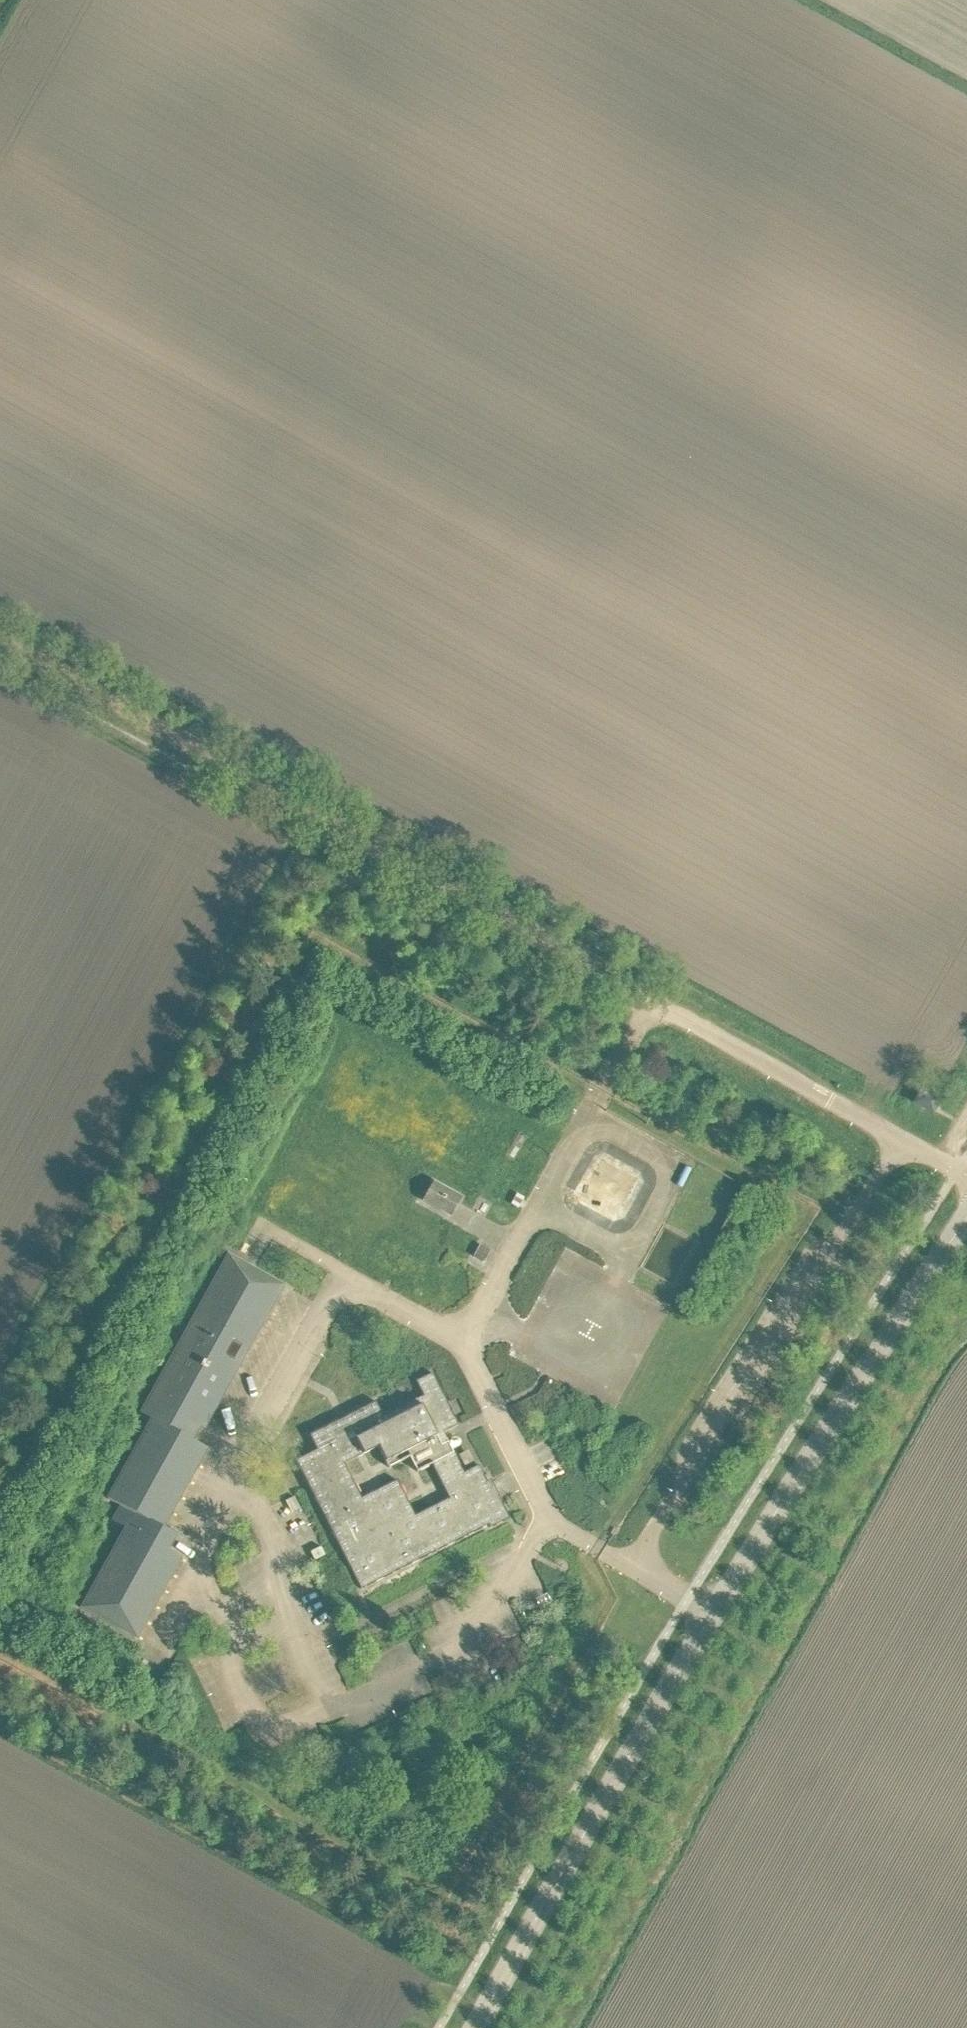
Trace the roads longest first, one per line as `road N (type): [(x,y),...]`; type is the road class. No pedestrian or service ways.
road 1 (tertiary): [(477,2027),(715,1612),(966,1217)]
road 2 (track): [(653,1006),(0,640)]
road 3 (unclassified): [(966,1178),(653,1006)]

